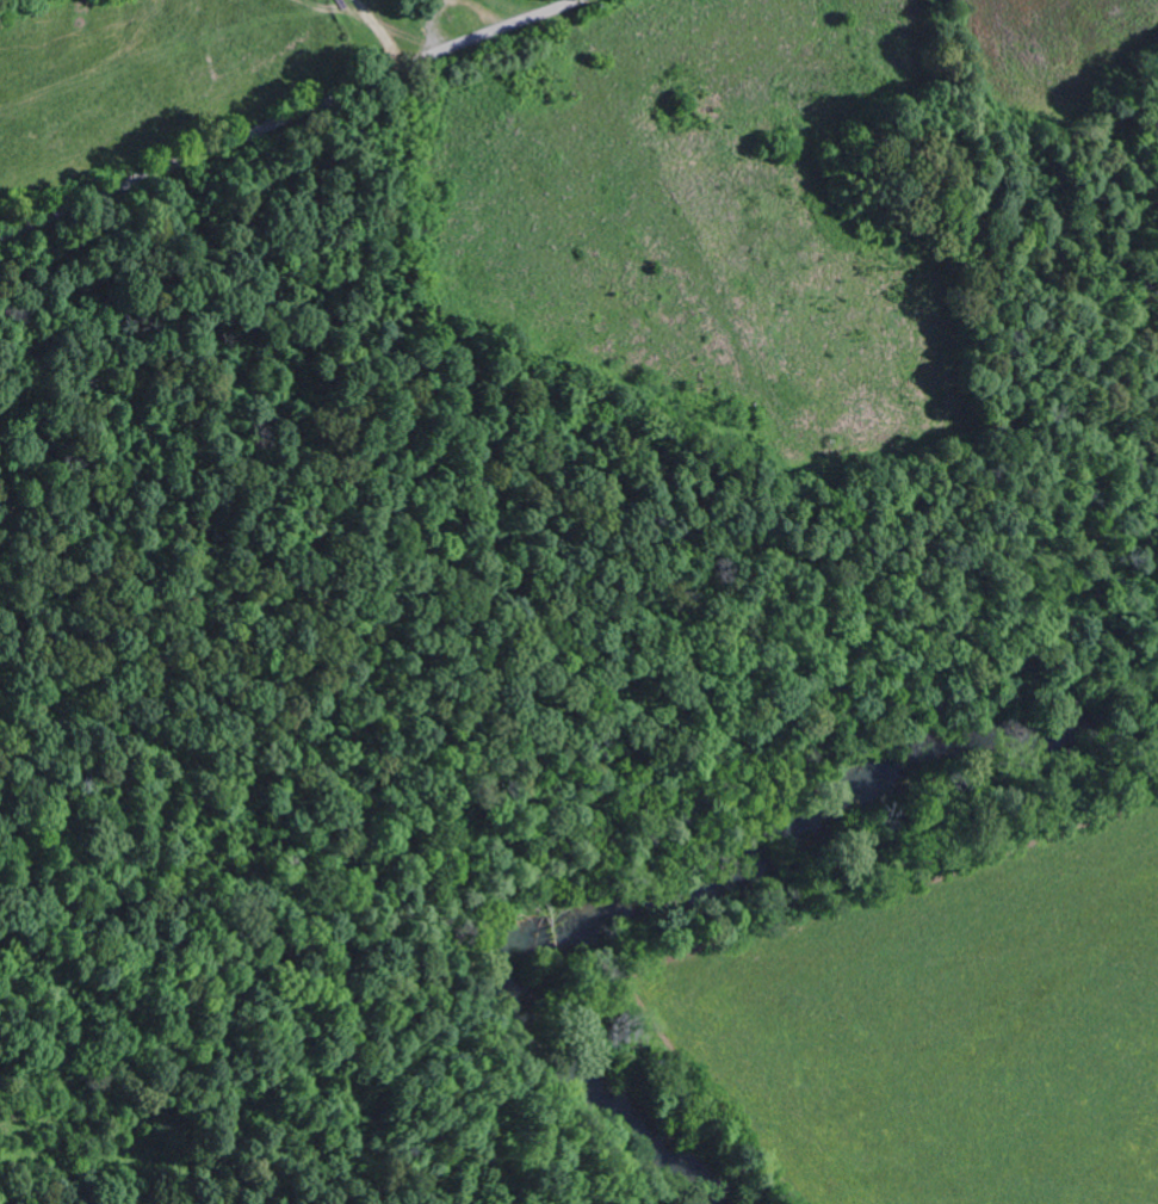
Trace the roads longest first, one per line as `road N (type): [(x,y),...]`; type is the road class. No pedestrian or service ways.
road 1 (residential): [(0,239),(576,0)]

